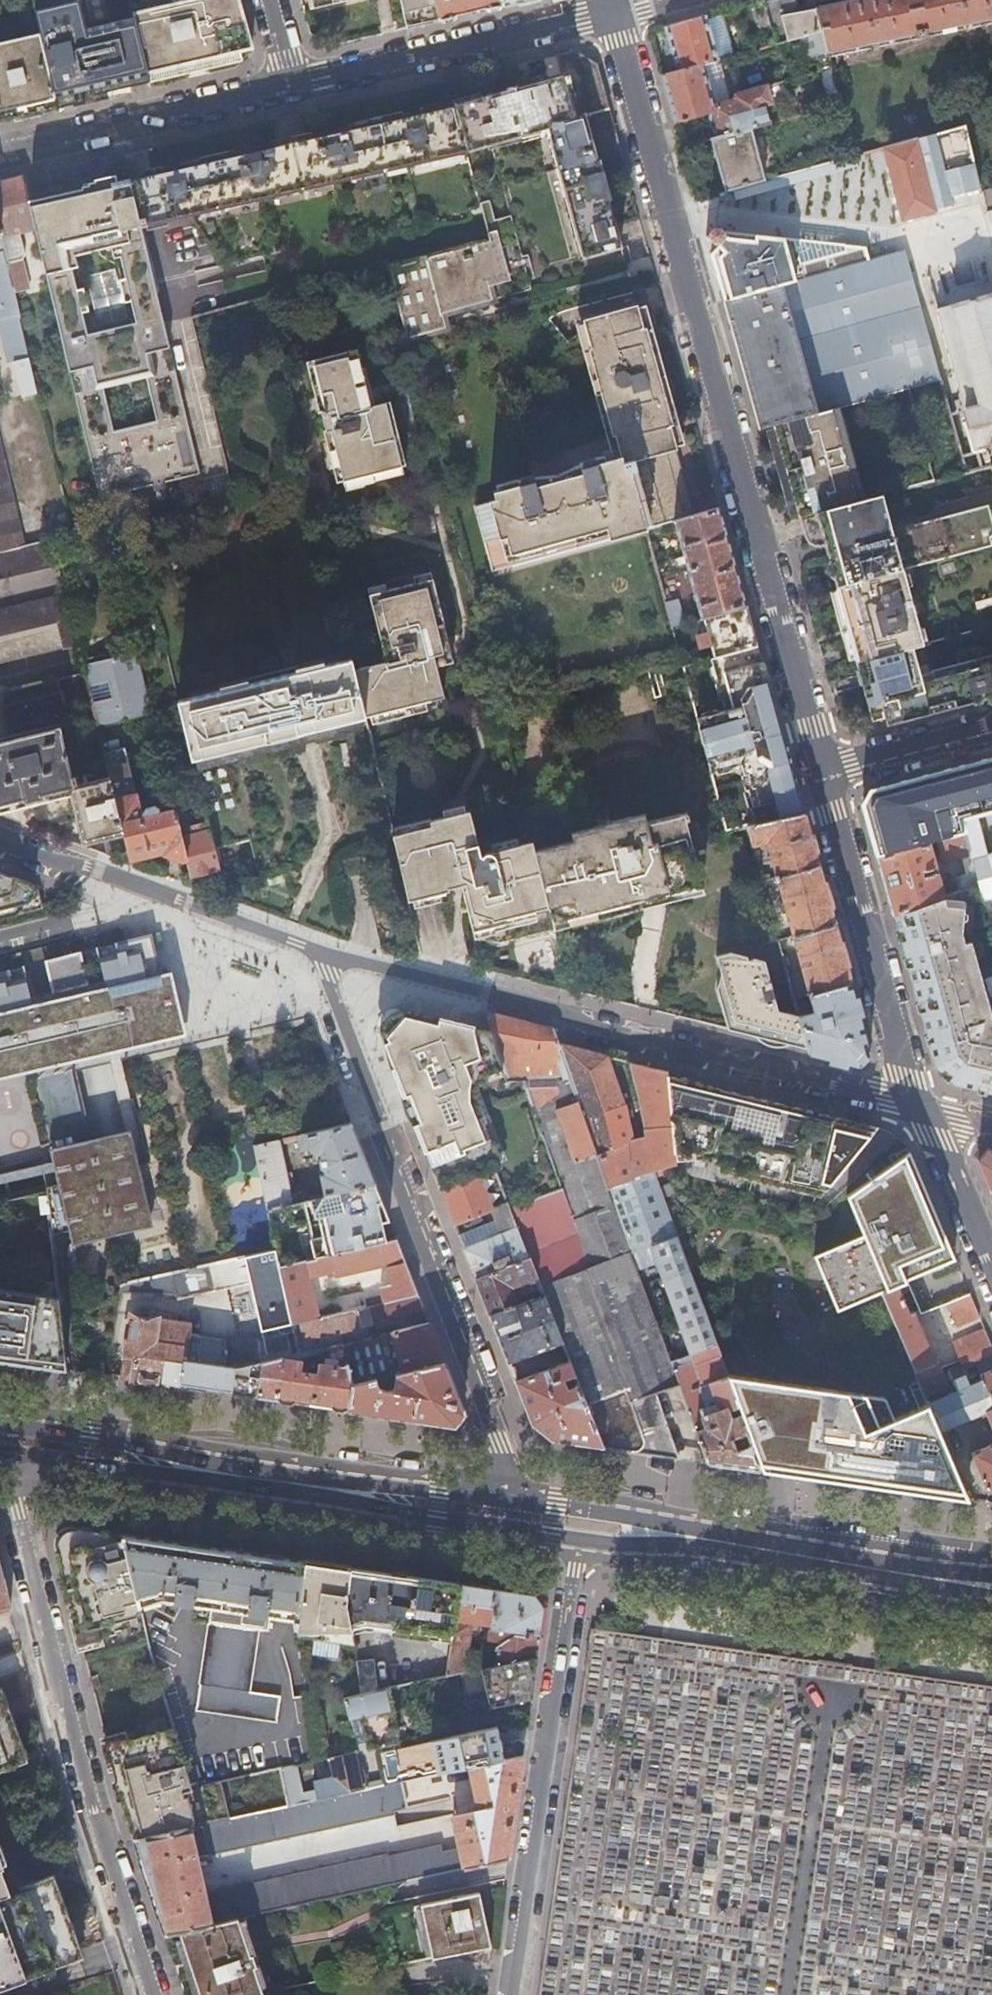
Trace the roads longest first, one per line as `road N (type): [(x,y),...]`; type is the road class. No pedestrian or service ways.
road 1 (residential): [(612,15),(821,773)]
road 2 (residential): [(319,954),(922,1109)]
road 3 (residential): [(319,954),(501,1443),(509,1497)]
road 4 (residential): [(152,1994),(83,1773),(6,1460)]
road 5 (residential): [(510,1994),(578,1544)]
road 6 (residential): [(821,773),(922,1109)]
road 7 (residential): [(0,843),(319,954)]
road 8 (residential): [(612,15),(290,91)]
road 9 (primary): [(991,1584),(688,1539)]
road 10 (residential): [(290,91),(0,160)]
road 11 (primary): [(242,1477),(127,1437),(0,1418)]
road 12 (primary): [(6,1460),(242,1477)]
road 13 (primary): [(326,1488),(400,1519),(505,1534)]
road 14 (primary): [(688,1539),(591,1507),(509,1497)]
road 15 (primary): [(509,1497),(326,1488)]
road 16 (residential): [(991,728),(821,773)]
road 17 (residential): [(922,1109),(991,1267)]

